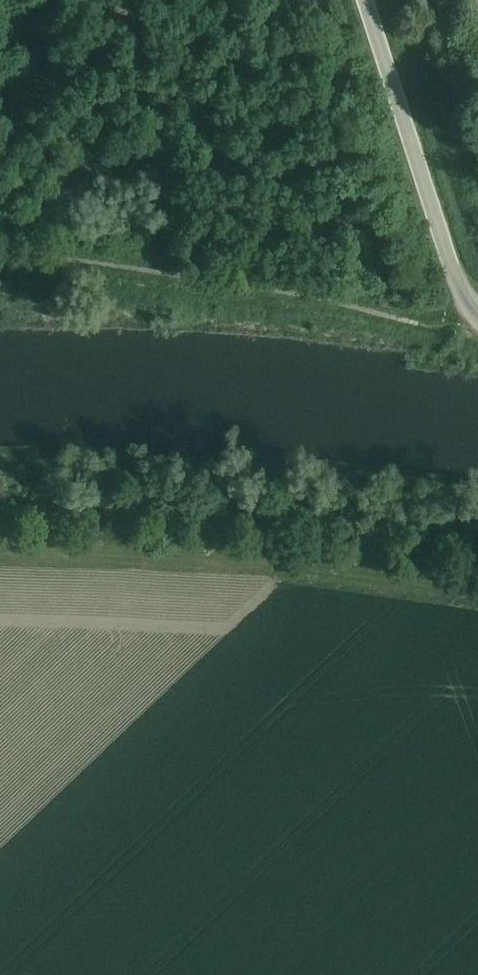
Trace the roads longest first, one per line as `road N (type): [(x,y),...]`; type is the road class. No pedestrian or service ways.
road 1 (unclassified): [(477,318),(365,0)]

